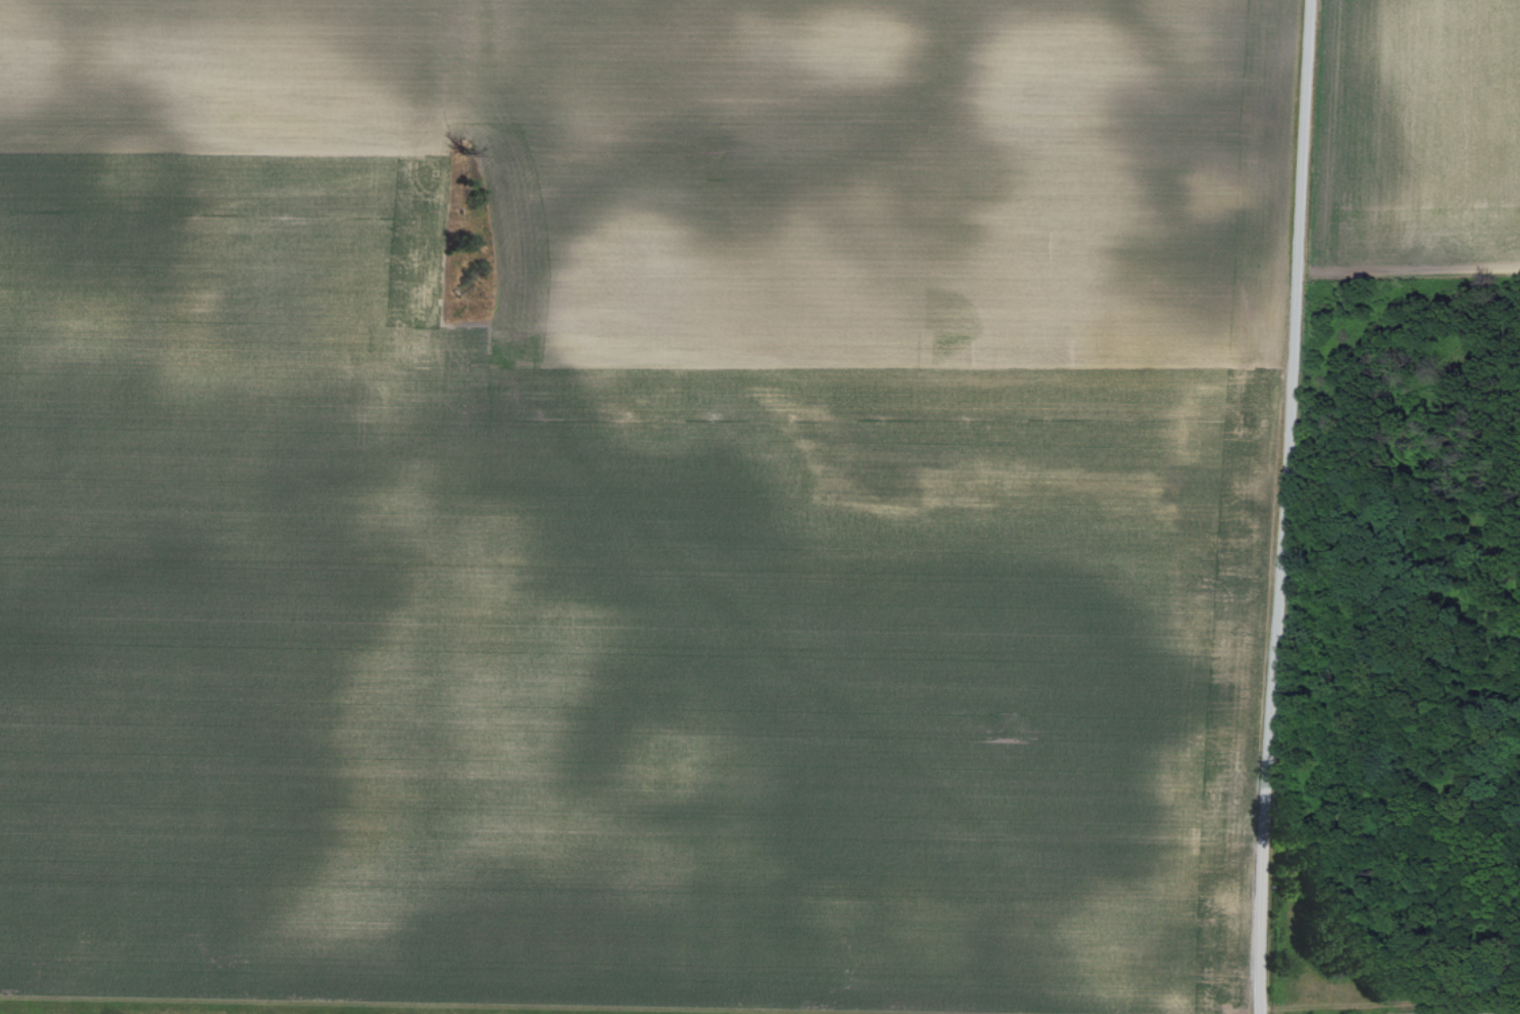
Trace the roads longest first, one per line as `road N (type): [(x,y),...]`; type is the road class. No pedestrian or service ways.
road 1 (residential): [(1260,1013),(1312,0)]

